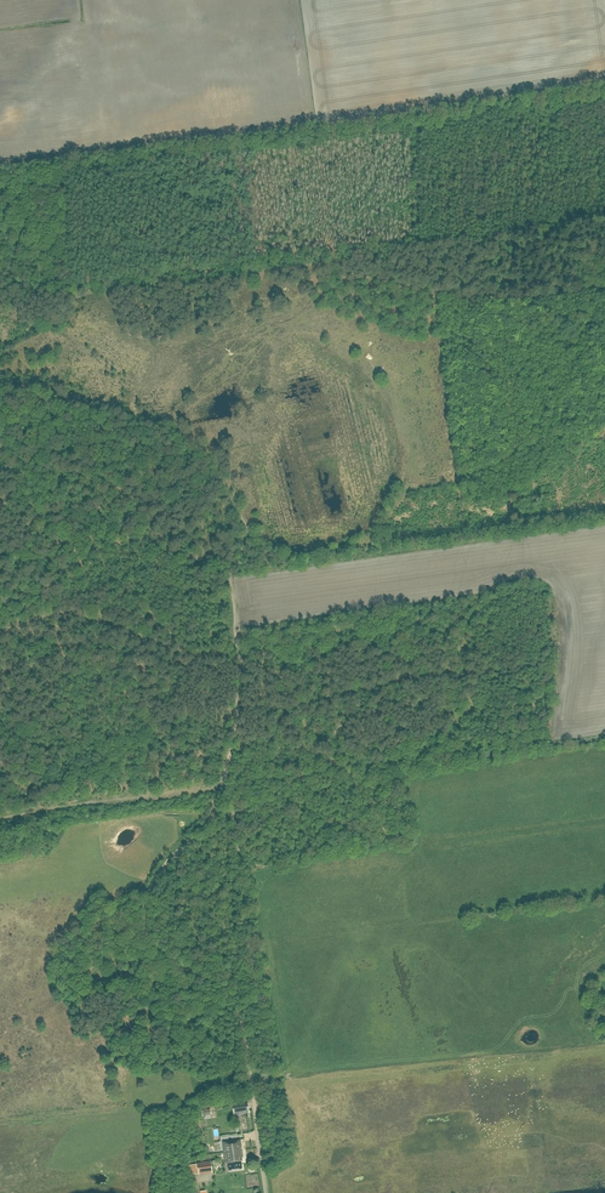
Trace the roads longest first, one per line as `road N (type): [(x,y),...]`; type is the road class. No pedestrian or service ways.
road 1 (track): [(0,396),(124,415),(208,460),(247,535),(230,580),(240,653)]
road 2 (track): [(233,726),(214,818),(170,860),(146,903),(152,944),(179,963)]
road 3 (track): [(463,477),(438,292)]
road 4 (track): [(438,292),(550,298),(604,288)]
road 5 (track): [(179,963),(208,977),(236,1005),(252,1086)]
road 6 (track): [(586,438),(548,439),(463,477)]

